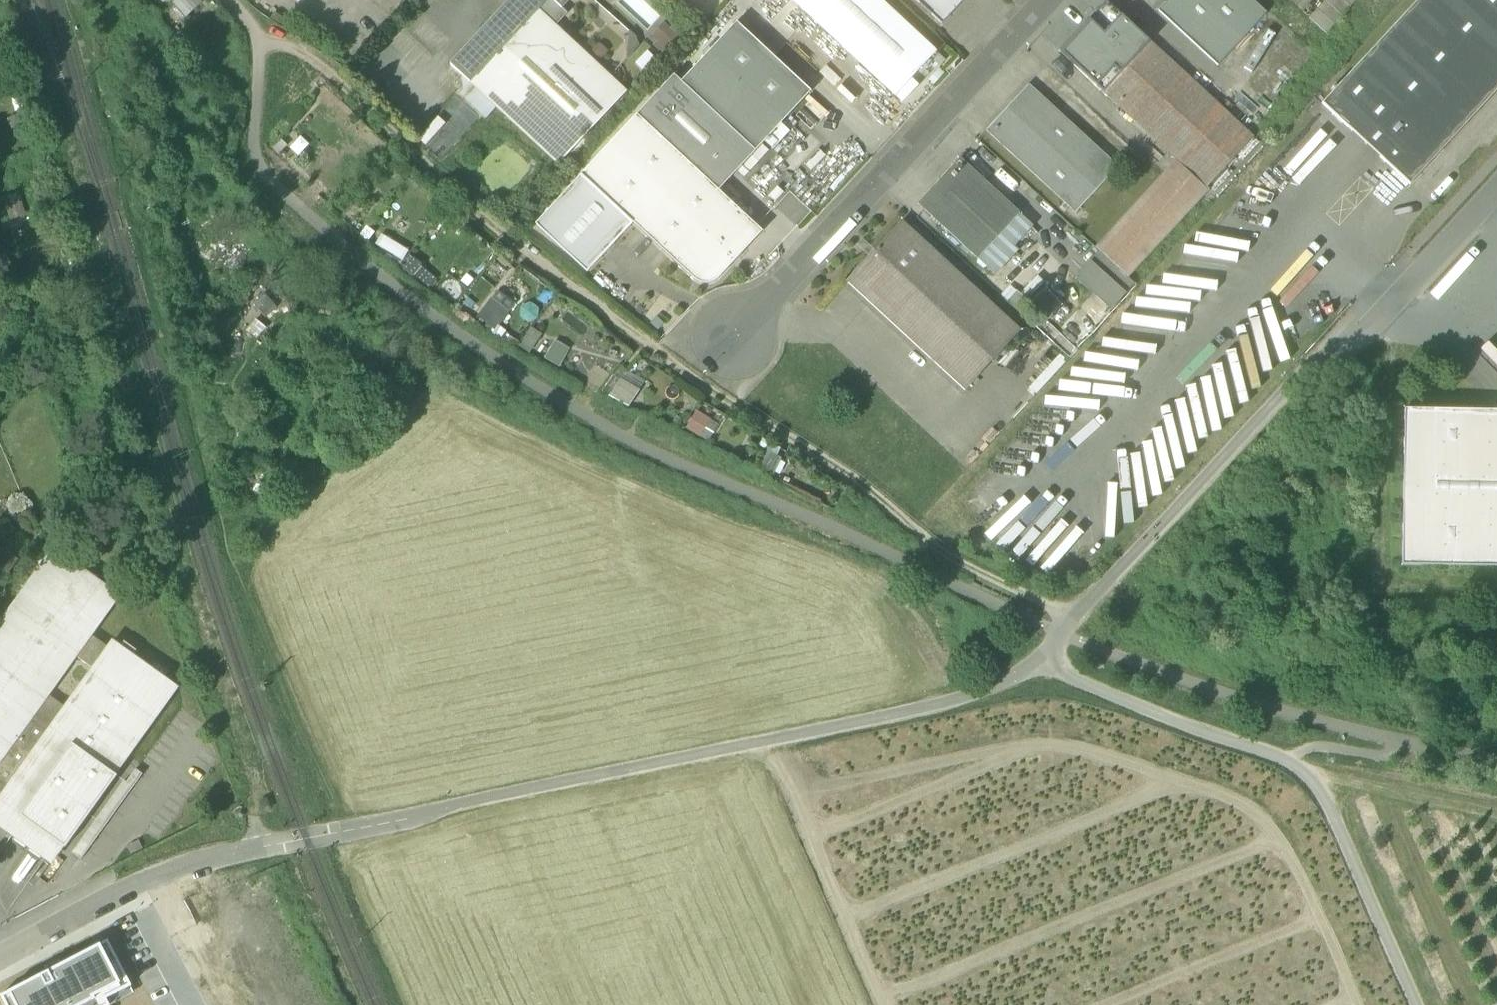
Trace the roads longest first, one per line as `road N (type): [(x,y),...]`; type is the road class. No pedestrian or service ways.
road 1 (track): [(1042,660),(991,687),(928,707),(260,849),(246,776),(173,561)]
road 2 (track): [(1076,619),(941,553),(857,481),(729,402),(547,269),(338,81),(255,29)]
road 3 (residential): [(1496,190),(1379,317),(1317,354),(1061,637)]
road 4 (track): [(331,833),(242,603),(182,373)]
road 5 (residential): [(743,327),(1046,0)]
road 6 (track): [(1415,1004),(1313,774),(1286,758)]
road 7 (residential): [(0,955),(152,877),(260,849)]
road 8 (track): [(1286,758),(1081,686),(1042,660)]

